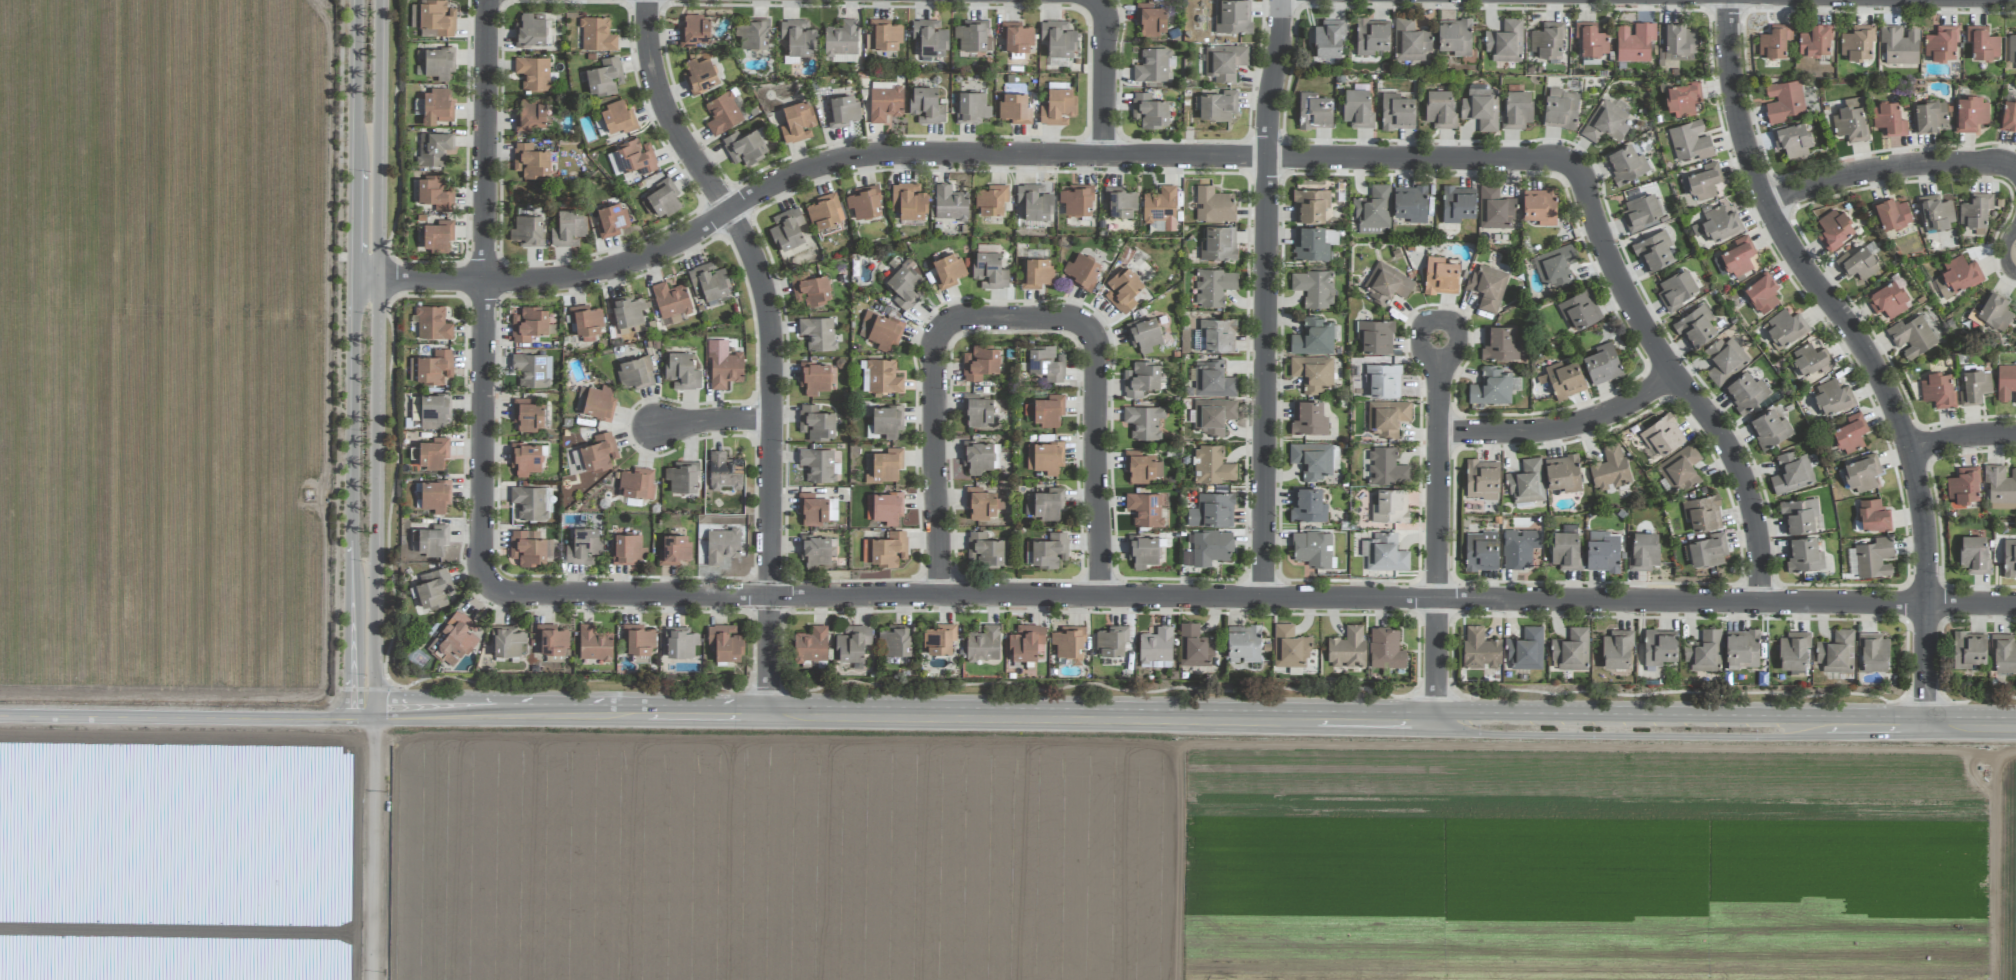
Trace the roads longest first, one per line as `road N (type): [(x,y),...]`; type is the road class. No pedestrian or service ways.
road 1 (residential): [(349,275),(585,273),(682,242),(793,174),(873,156),(1545,156),(1578,176),(1642,322),(1740,470),(1758,529),(1763,603)]
road 2 (tertiary): [(2015,726),(373,715)]
road 3 (residential): [(2015,607),(492,586)]
road 4 (residential): [(1928,725),(1928,568),(1911,450),(1877,370),(1797,258),(1753,165),(1734,93),(1732,0)]
road 5 (residential): [(768,715),(764,295),(744,237),(669,115),(652,59),(650,0)]
road 6 (tertiary): [(352,0),(345,716)]
road 7 (tertiary): [(373,715),(378,0)]
road 8 (residential): [(938,594),(940,342),(966,321),(1069,320),(1089,330),(1099,360),(1098,594)]
road 9 (residential): [(1262,596),(1265,155),(1279,0)]
road 10 (residential): [(492,586),(483,564),(480,279),(489,0)]
road 11 (residential): [(1432,721),(1439,340)]
road 12 (tertiary): [(373,715),(0,714)]
road 13 (tertiary): [(373,715),(376,979)]
road 14 (residential): [(1768,200),(1890,170),(1990,163),(2015,171)]
road 15 (residential): [(1442,431),(1563,430),(1640,401),(1674,376)]
road 16 (residential): [(1106,156),(1108,20),(1096,0)]

